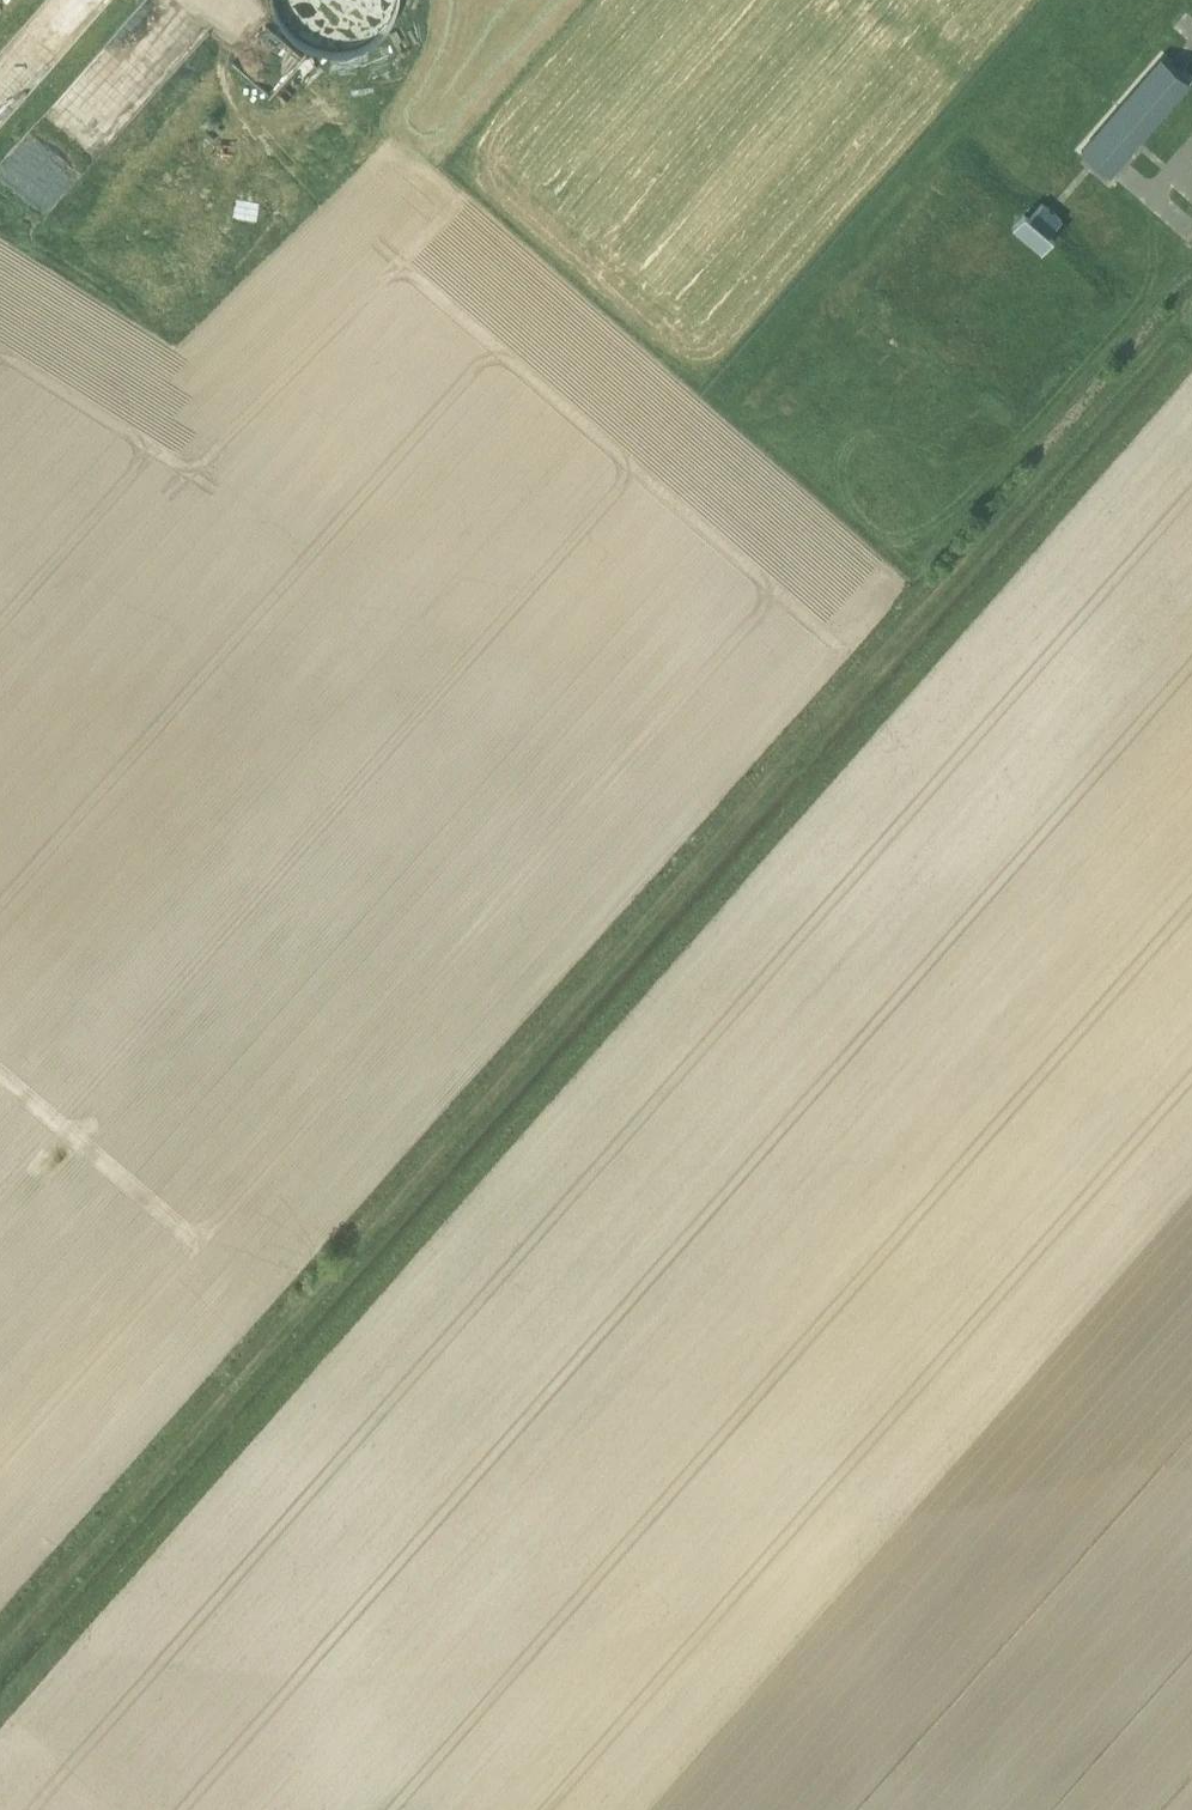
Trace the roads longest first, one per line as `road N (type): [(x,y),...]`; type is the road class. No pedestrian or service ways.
road 1 (track): [(1191,301),(0,1667)]

